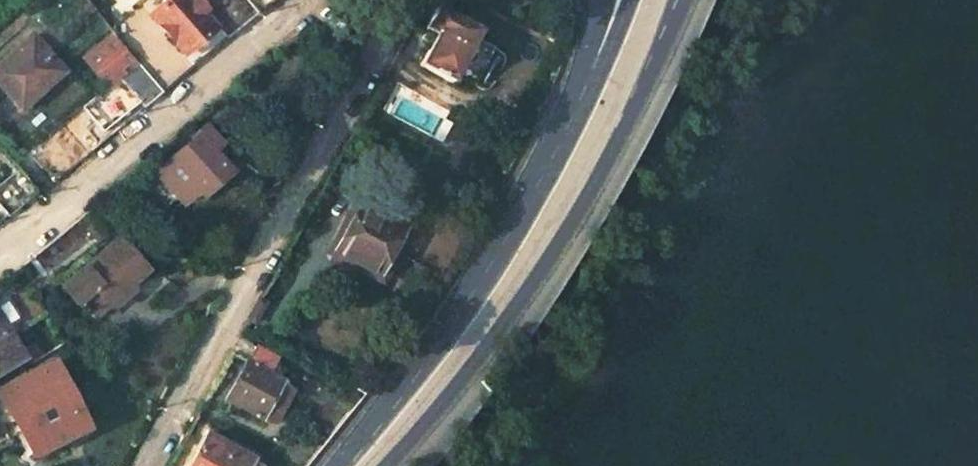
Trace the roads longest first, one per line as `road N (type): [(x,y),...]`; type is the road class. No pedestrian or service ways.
road 1 (primary): [(388,465),(529,287),(619,138),(682,11)]
road 2 (residential): [(416,0),(343,94),(141,465)]
road 3 (residential): [(306,0),(0,245)]
road 4 (primary): [(554,149),(490,257),(337,465)]
road 5 (tertiary): [(629,0),(590,91),(554,149)]
road 6 (primary): [(600,0),(554,149)]

